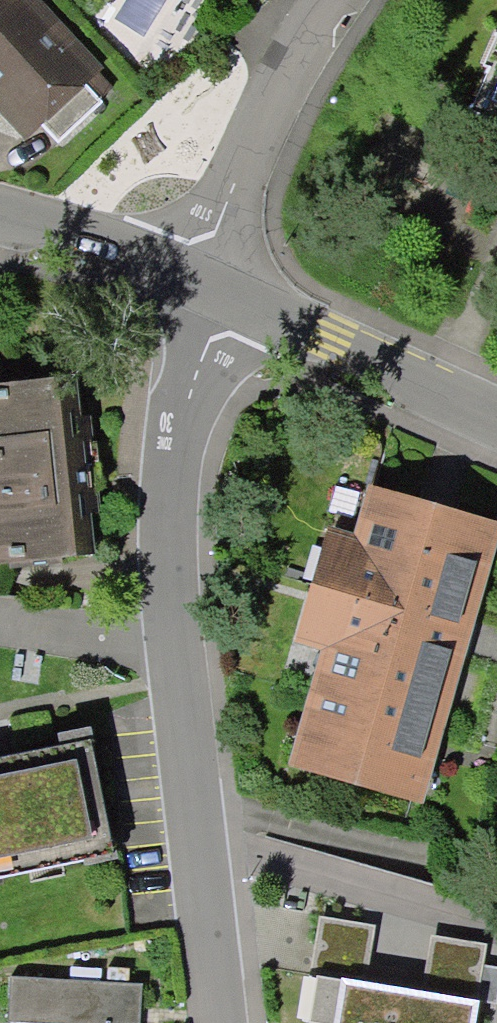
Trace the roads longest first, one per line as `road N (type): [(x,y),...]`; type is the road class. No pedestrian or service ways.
road 1 (residential): [(204,275),(165,535),(212,1022)]
road 2 (residential): [(496,414),(204,275)]
road 3 (residential): [(341,0),(271,104),(204,275)]
road 4 (residential): [(204,275),(0,221)]

